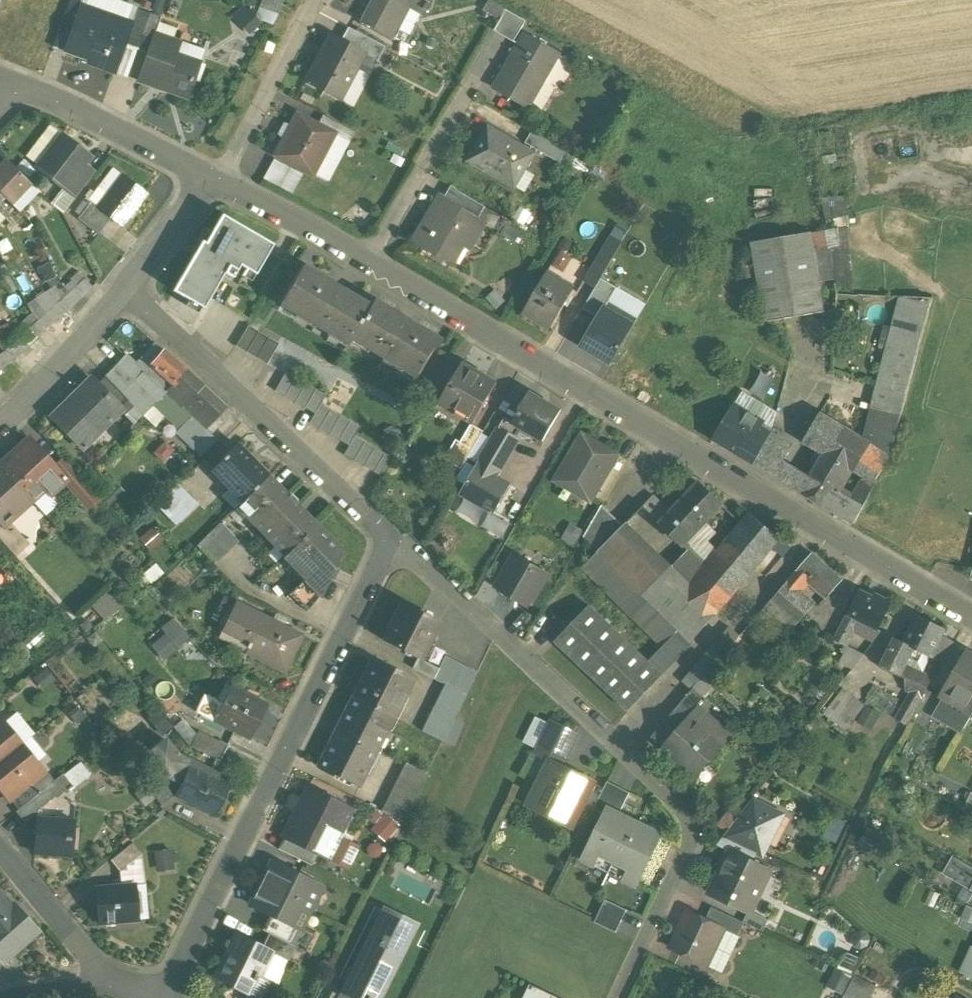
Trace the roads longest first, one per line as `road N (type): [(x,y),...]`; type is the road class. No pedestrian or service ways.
road 1 (residential): [(971,615),(369,261)]
road 2 (residential): [(393,535),(698,826),(615,997)]
road 3 (residential): [(393,535),(159,997)]
road 4 (residential): [(128,290),(393,535)]
road 5 (residential): [(208,178),(2,80)]
road 6 (residential): [(141,997),(114,981),(0,846)]
road 7 (residential): [(472,87),(369,261)]
road 8 (residential): [(208,178),(303,0)]
road 9 (residential): [(0,420),(128,290)]
road 10 (residential): [(369,261),(208,178)]
road 11 (residential): [(128,290),(208,178)]

